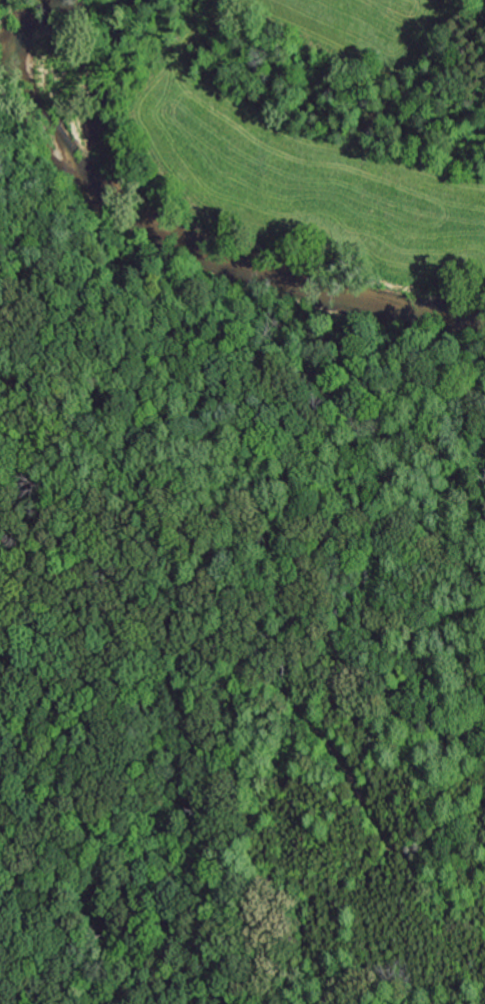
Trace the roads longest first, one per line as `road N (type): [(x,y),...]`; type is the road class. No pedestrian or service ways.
road 1 (residential): [(484,902),(217,698),(0,613)]

